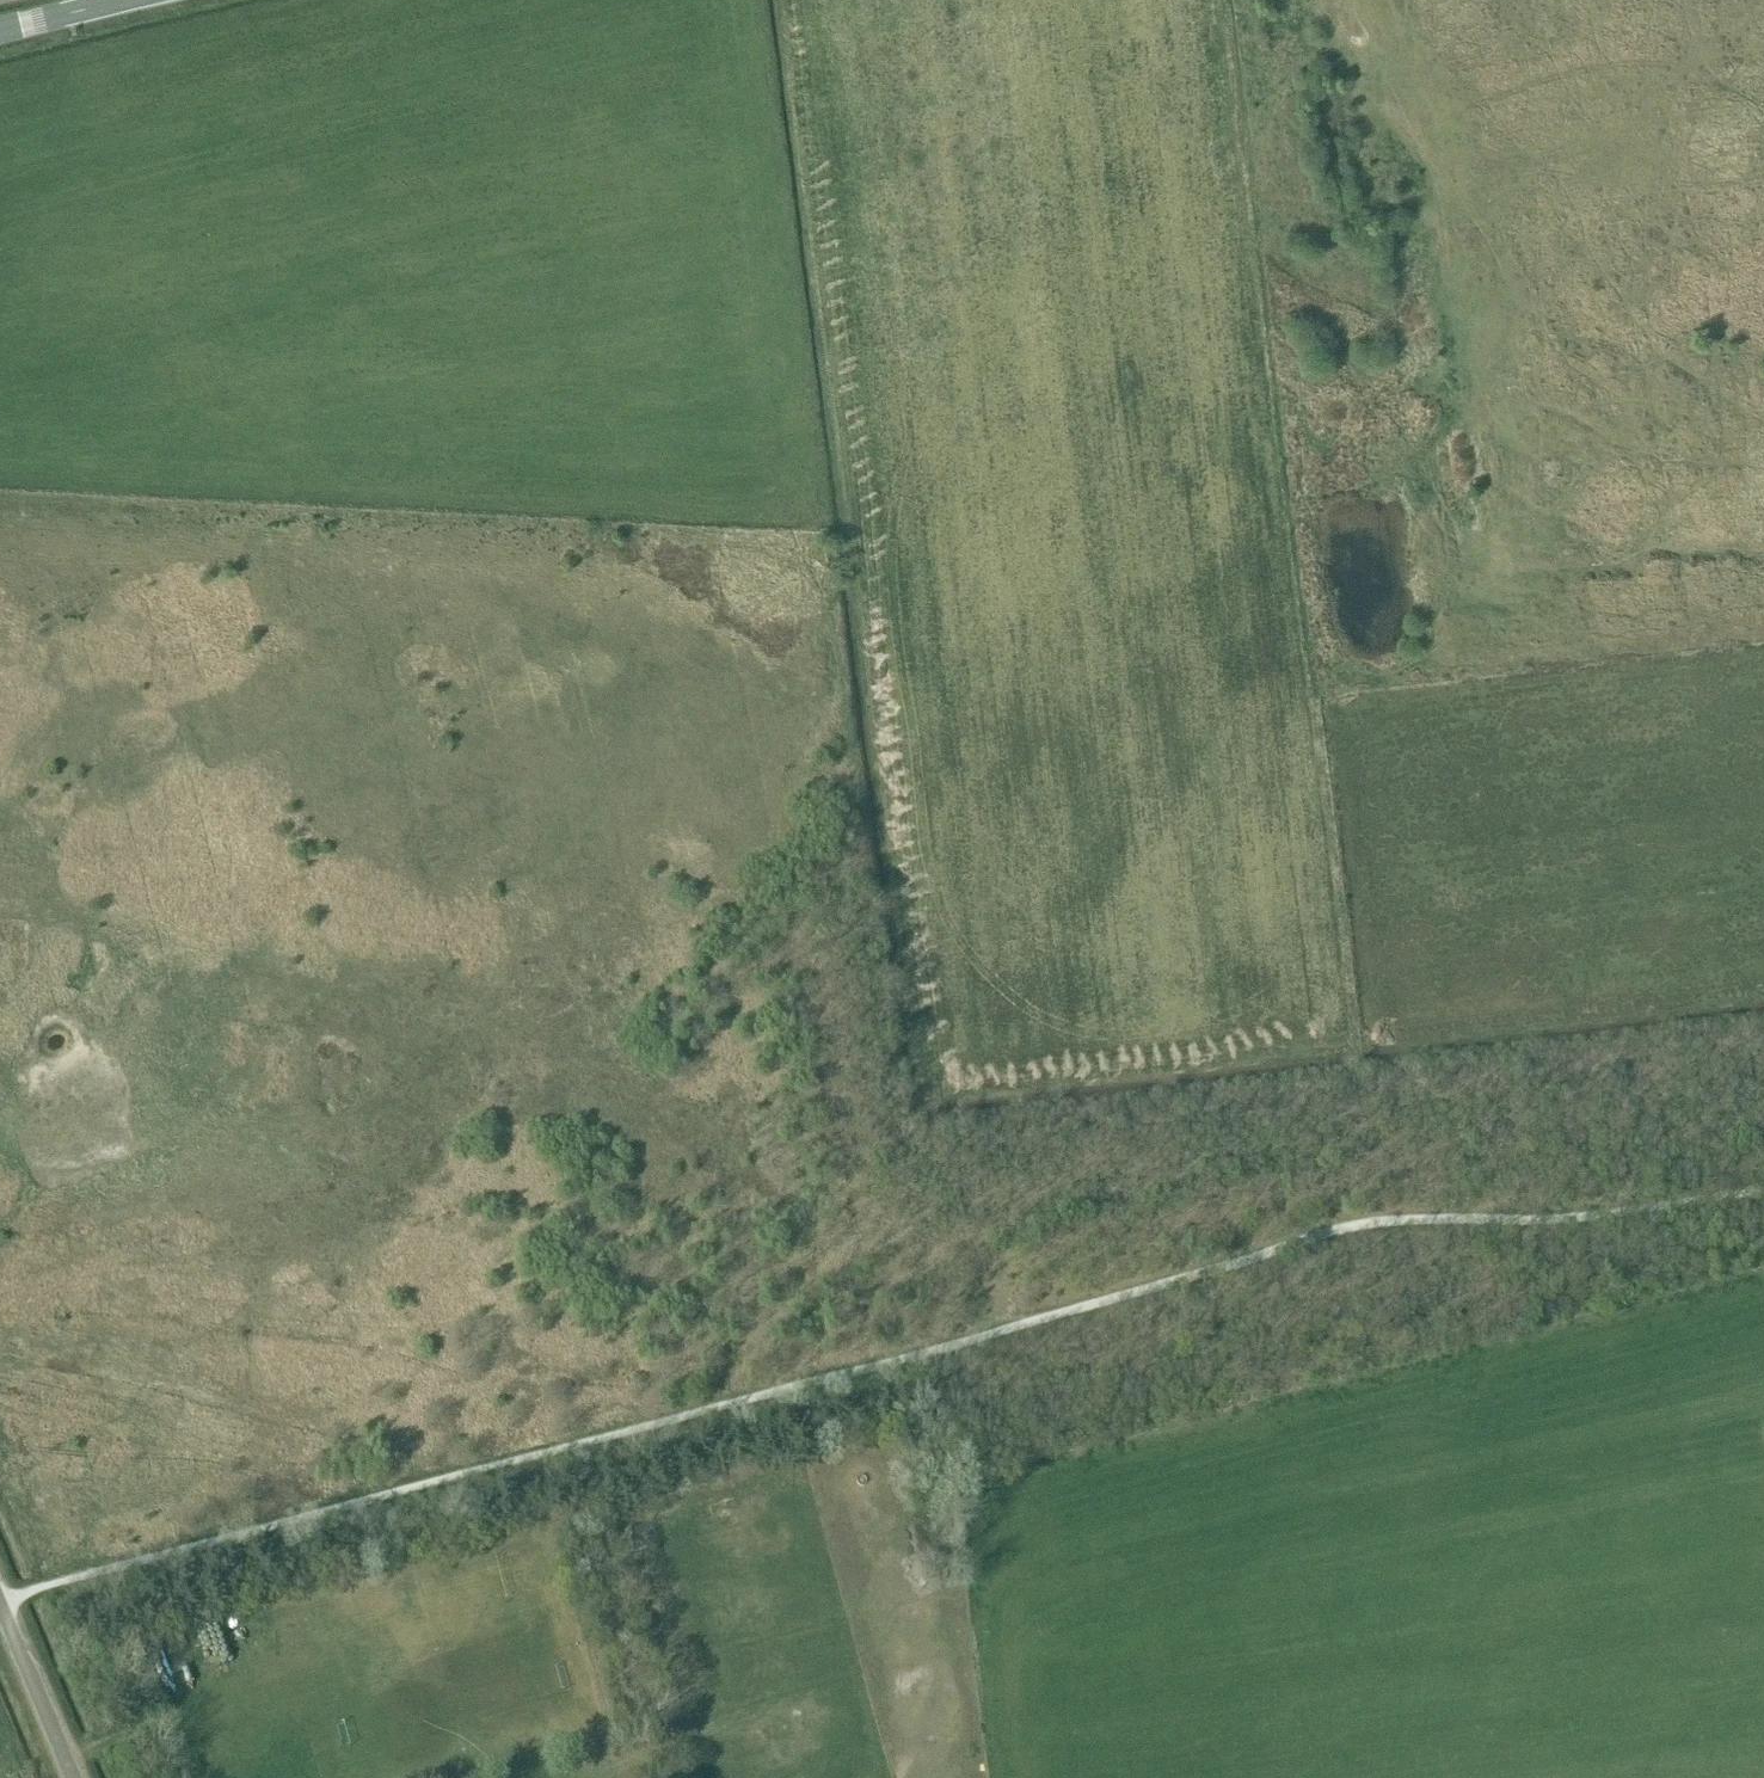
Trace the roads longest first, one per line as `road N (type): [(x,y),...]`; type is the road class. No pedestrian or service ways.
road 1 (unclassified): [(76,1777),(0,1600)]
road 2 (secondary): [(163,0),(0,39)]

